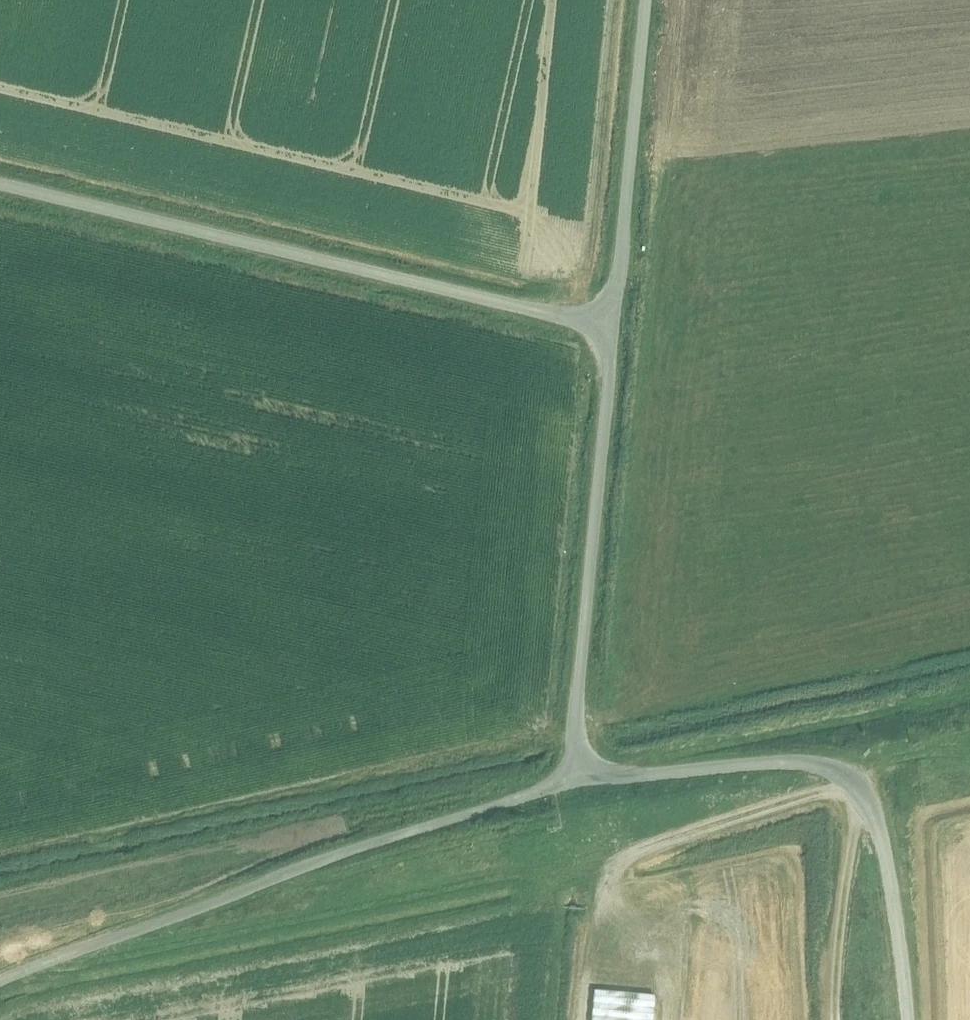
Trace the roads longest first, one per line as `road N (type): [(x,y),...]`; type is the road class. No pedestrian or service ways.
road 1 (unclassified): [(616,321),(550,317),(0,189)]
road 2 (unclassified): [(0,982),(345,853),(577,782)]
road 3 (track): [(578,1019),(585,938),(624,859),(913,751),(969,754)]
road 4 (unclassified): [(903,1019),(894,905),(850,806),(854,779),(762,767),(577,782)]
road 5 (unclassified): [(577,782),(616,321)]
road 6 (unclassified): [(616,321),(650,0)]
road 7 (track): [(850,806),(828,1019)]

